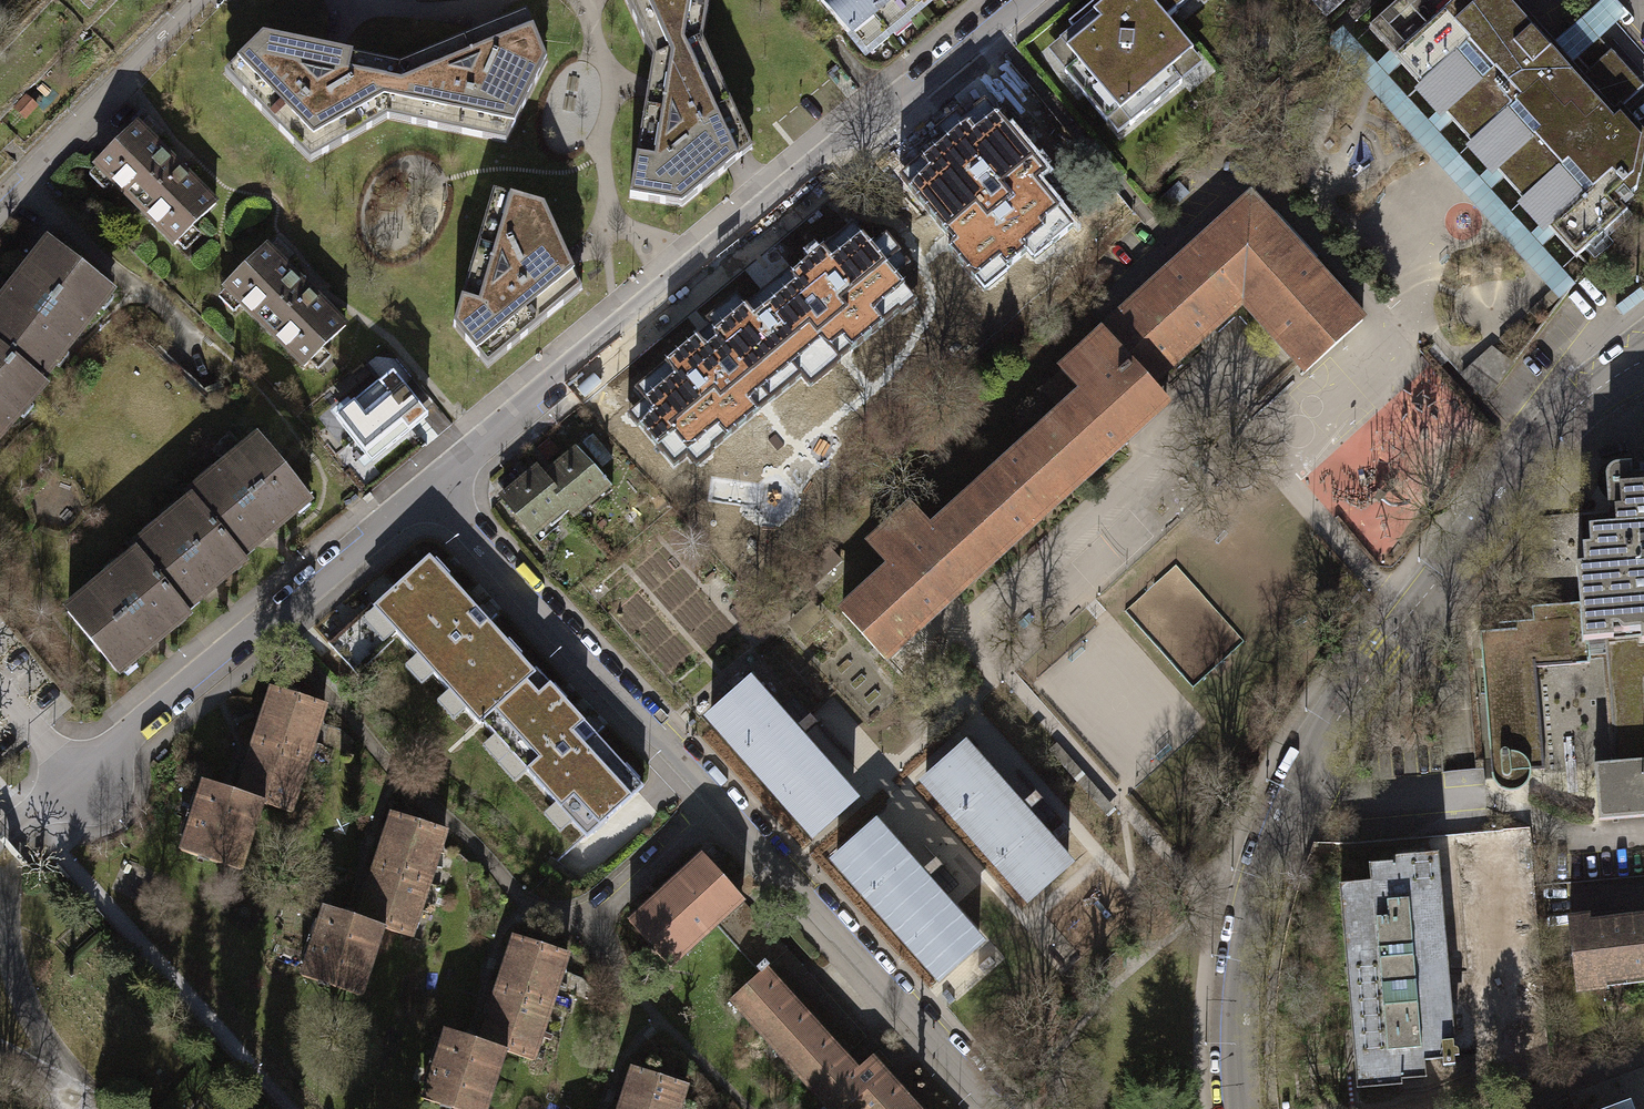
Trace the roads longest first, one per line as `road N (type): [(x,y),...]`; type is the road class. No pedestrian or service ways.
road 1 (residential): [(1643,356),(1564,421),(1349,694),(1305,763),(1264,857),(1241,964),(1243,1108)]
road 2 (residential): [(434,487),(994,1108)]
road 3 (residential): [(434,487),(1020,0)]
road 4 (residential): [(34,810),(434,487)]
road 5 (residential): [(205,0),(0,204)]

